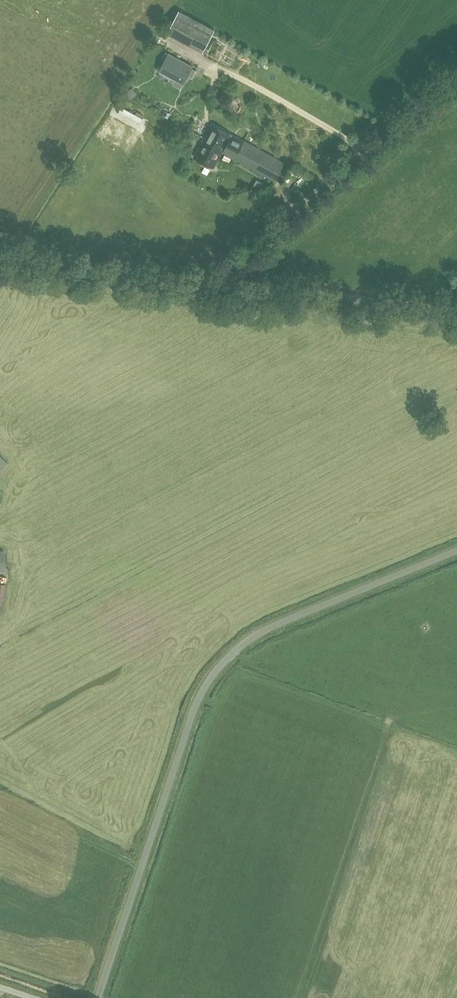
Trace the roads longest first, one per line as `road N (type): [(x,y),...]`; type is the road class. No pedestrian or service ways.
road 1 (unclassified): [(100,997),(197,705),(223,663),(259,634),(456,551)]
road 2 (unclassified): [(212,283),(456,80)]
road 3 (unclassified): [(456,313),(212,283)]
road 4 (unclassified): [(212,283),(0,257)]

